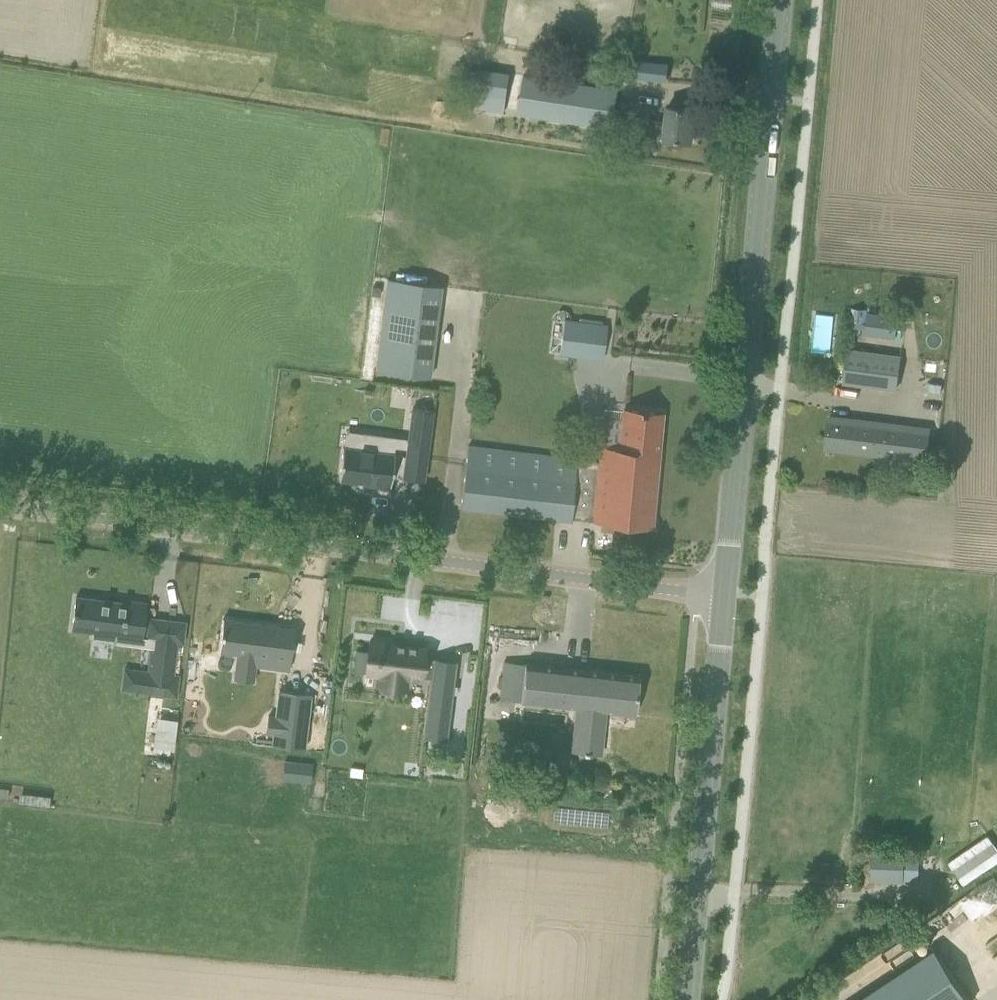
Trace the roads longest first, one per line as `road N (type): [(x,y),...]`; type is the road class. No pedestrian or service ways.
road 1 (unclassified): [(725,594),(0,507)]
road 2 (tertiary): [(725,594),(779,0)]
road 3 (tertiary): [(687,999),(725,594)]

